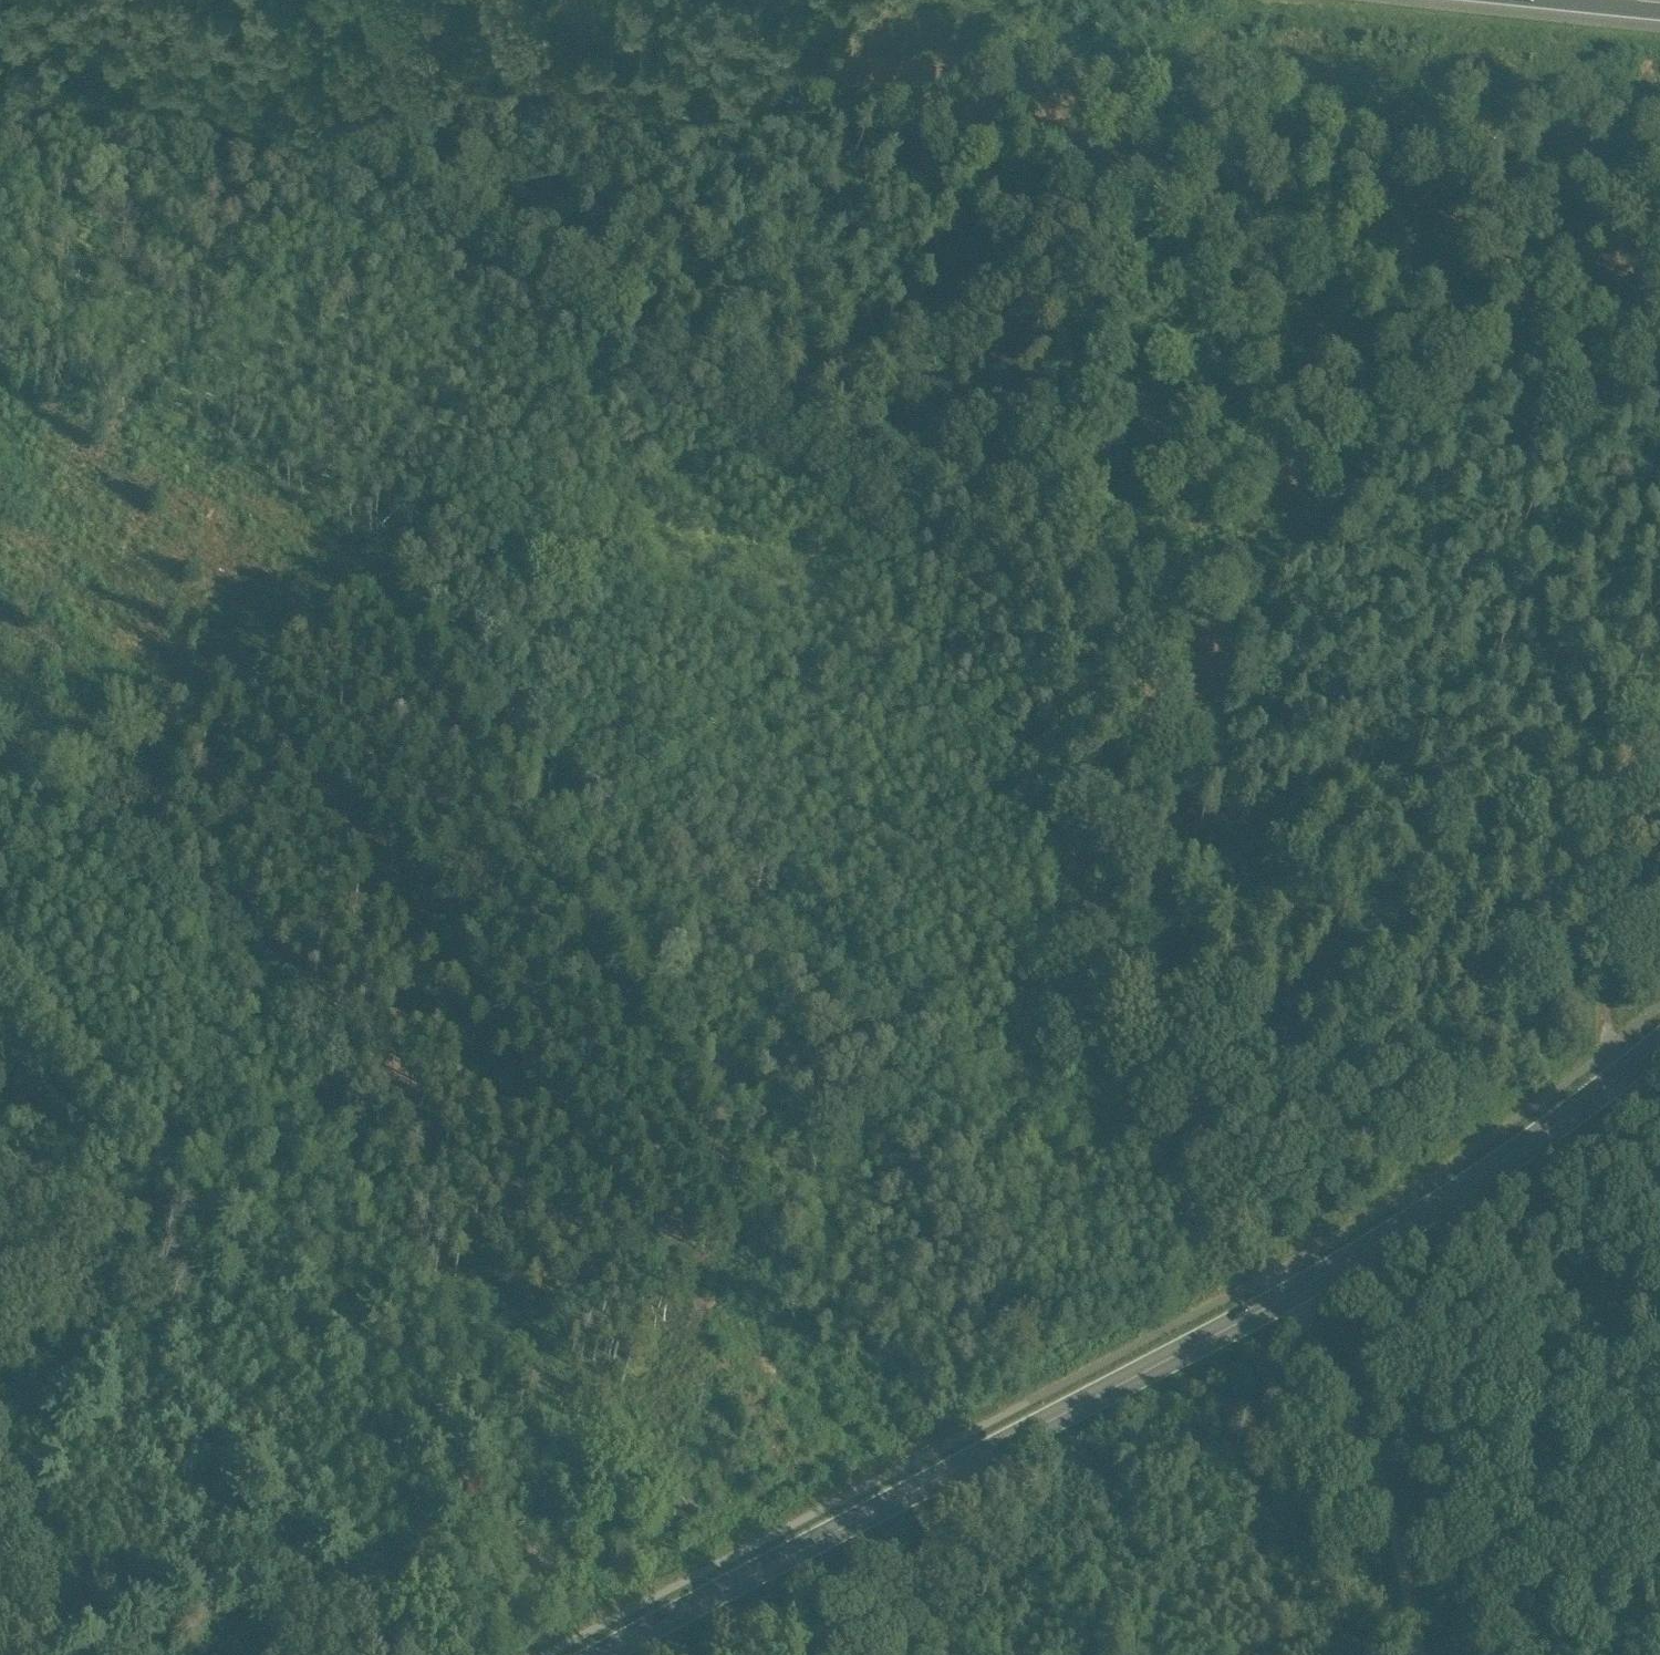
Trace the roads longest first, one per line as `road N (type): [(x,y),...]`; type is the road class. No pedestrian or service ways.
road 1 (secondary): [(613,1654),(1544,1144),(1659,1047)]
road 2 (track): [(1290,1290),(1385,1490),(1423,1654)]

